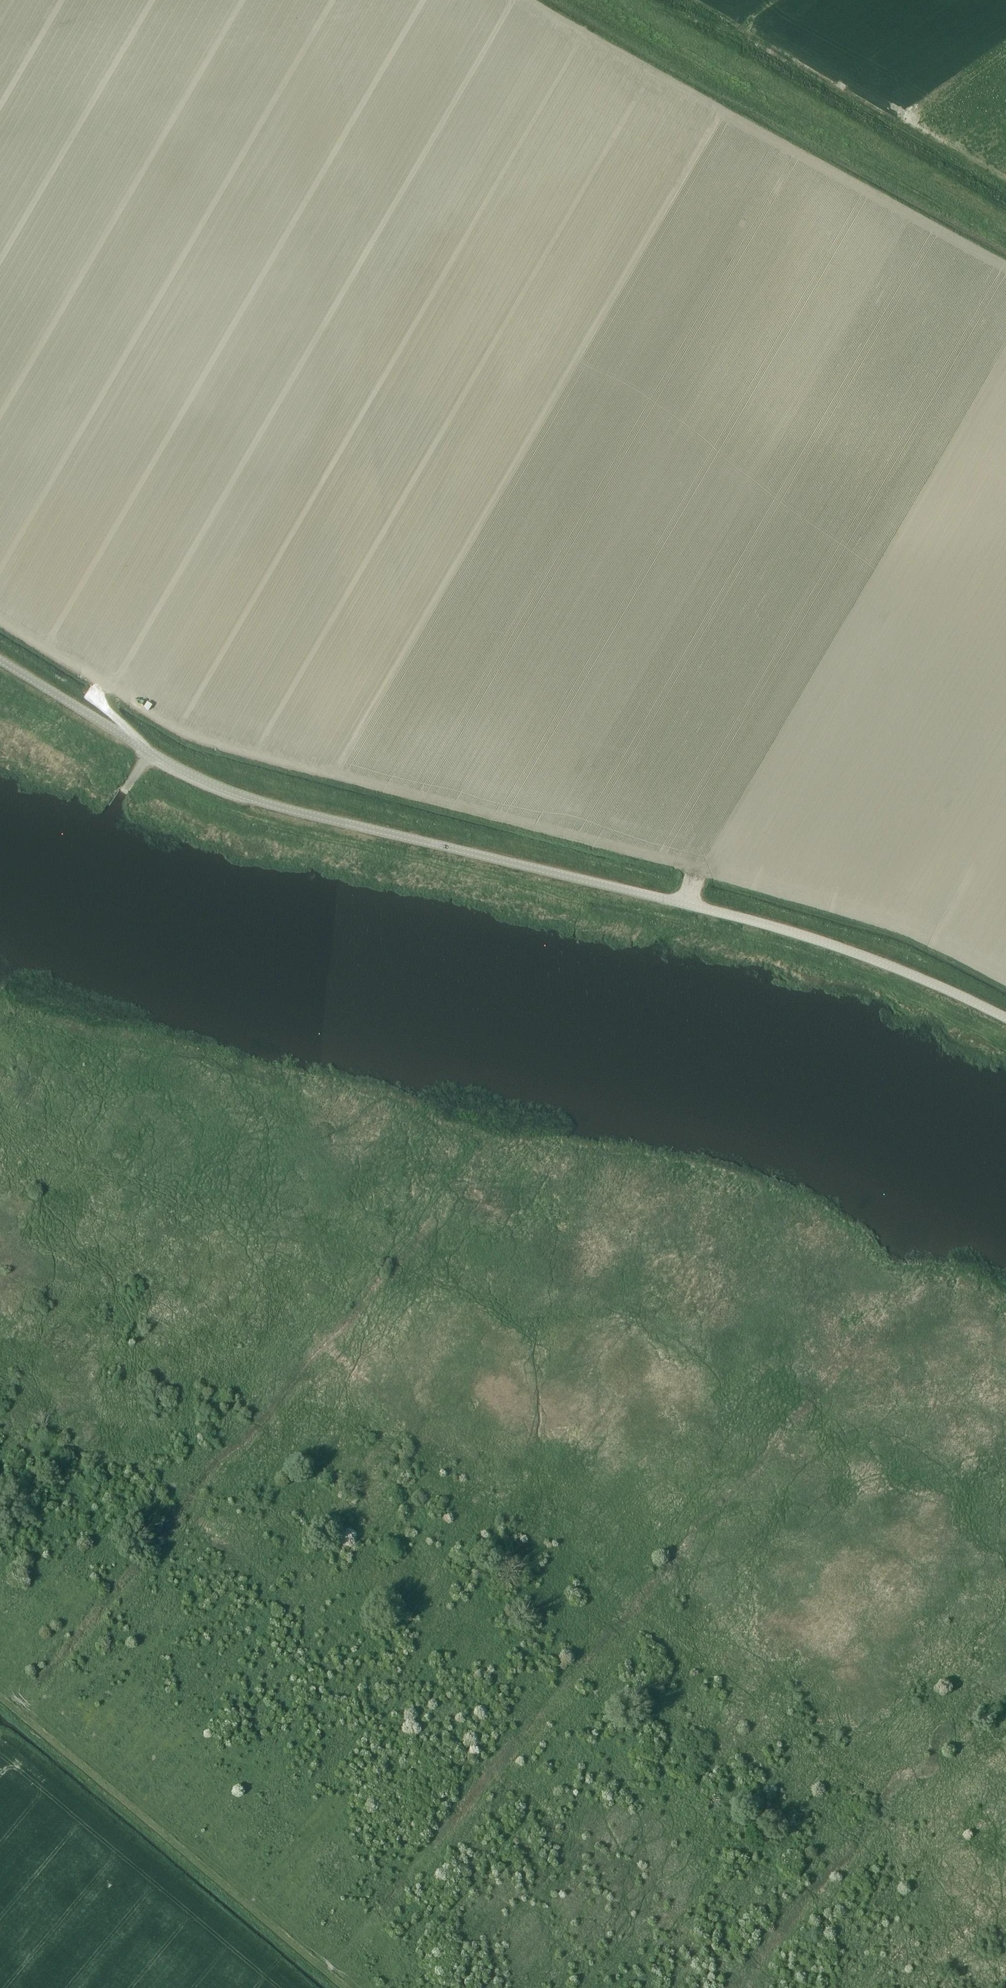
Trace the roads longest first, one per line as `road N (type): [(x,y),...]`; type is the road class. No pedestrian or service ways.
road 1 (unclassified): [(1005,1018),(808,935),(224,786),(0,654)]

